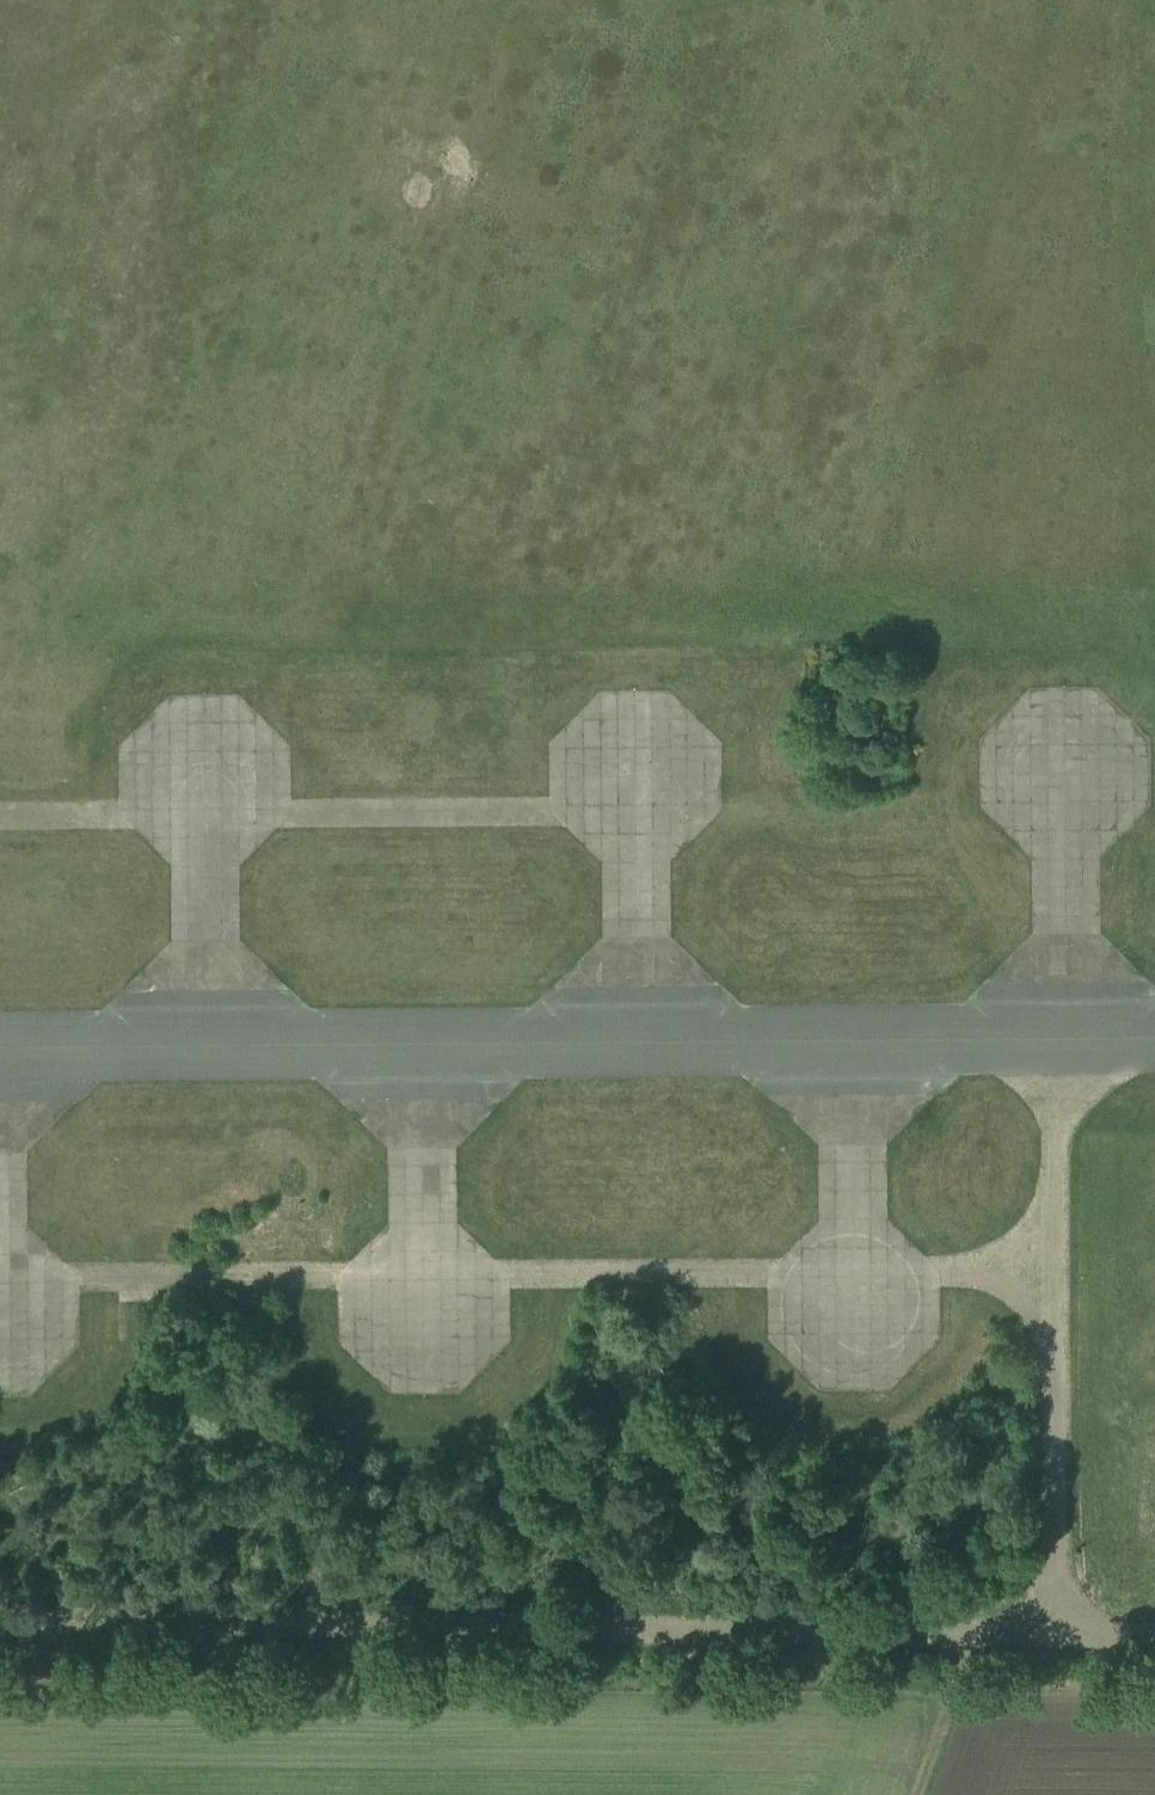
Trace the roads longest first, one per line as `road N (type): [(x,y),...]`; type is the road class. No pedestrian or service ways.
road 1 (track): [(914,1794),(970,1633)]

